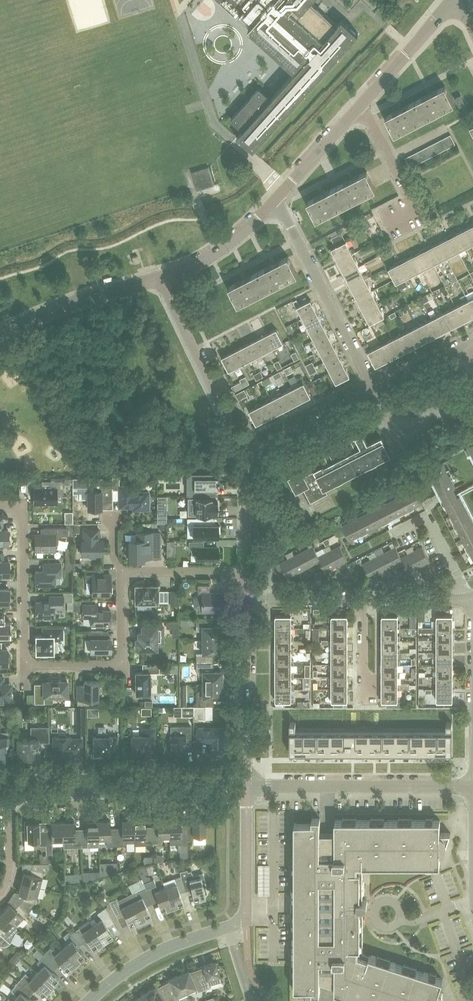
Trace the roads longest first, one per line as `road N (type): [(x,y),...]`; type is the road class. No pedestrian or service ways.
road 1 (residential): [(247,573),(136,571),(122,590),(120,662),(33,666),(22,650),(23,517),(17,507),(0,507)]
road 2 (residential): [(10,795),(245,787)]
road 3 (residential): [(472,787),(245,787)]
road 4 (unclassified): [(471,598),(247,602)]
road 5 (residential): [(374,391),(272,202)]
road 6 (residential): [(243,454),(157,277)]
road 7 (unclassified): [(245,787),(247,602)]
road 8 (residential): [(0,334),(157,277)]
road 9 (unclassified): [(89,1000),(162,950),(224,928)]
road 10 (unclassified): [(224,928),(245,911),(245,787)]
road 11 (residential): [(385,225),(413,211),(362,103)]
road 12 (residential): [(243,454),(374,391)]
road 13 (residential): [(157,277),(207,258),(272,202)]
road 14 (residential): [(362,103),(454,0)]
road 15 (residential): [(272,202),(362,103)]

